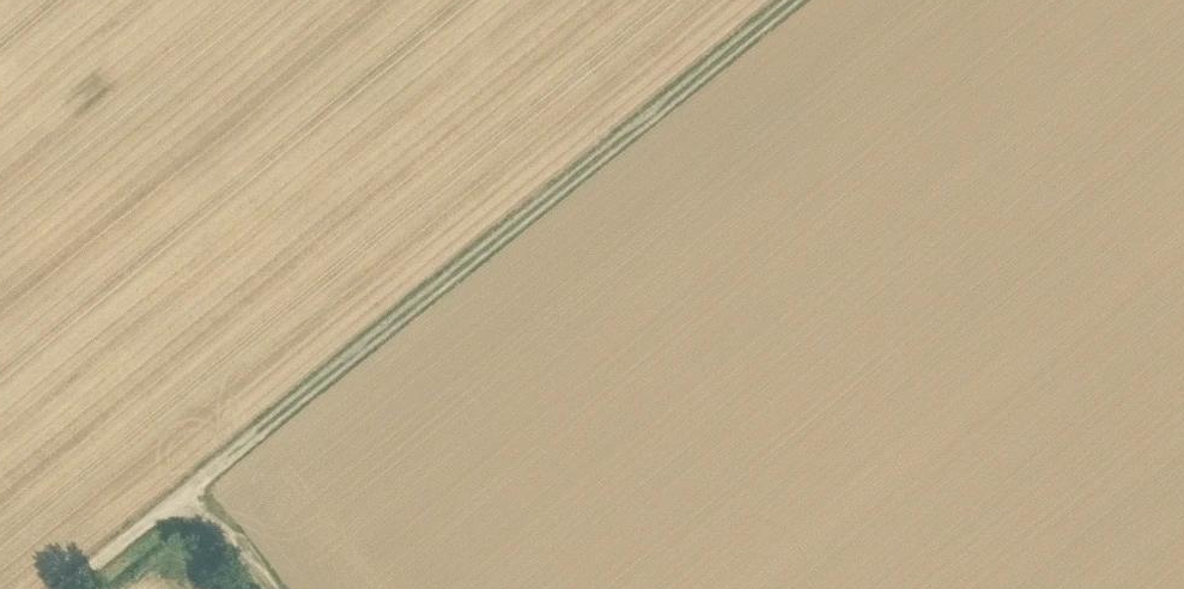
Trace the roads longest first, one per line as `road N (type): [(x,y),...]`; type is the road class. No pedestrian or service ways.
road 1 (track): [(75,588),(817,0)]

